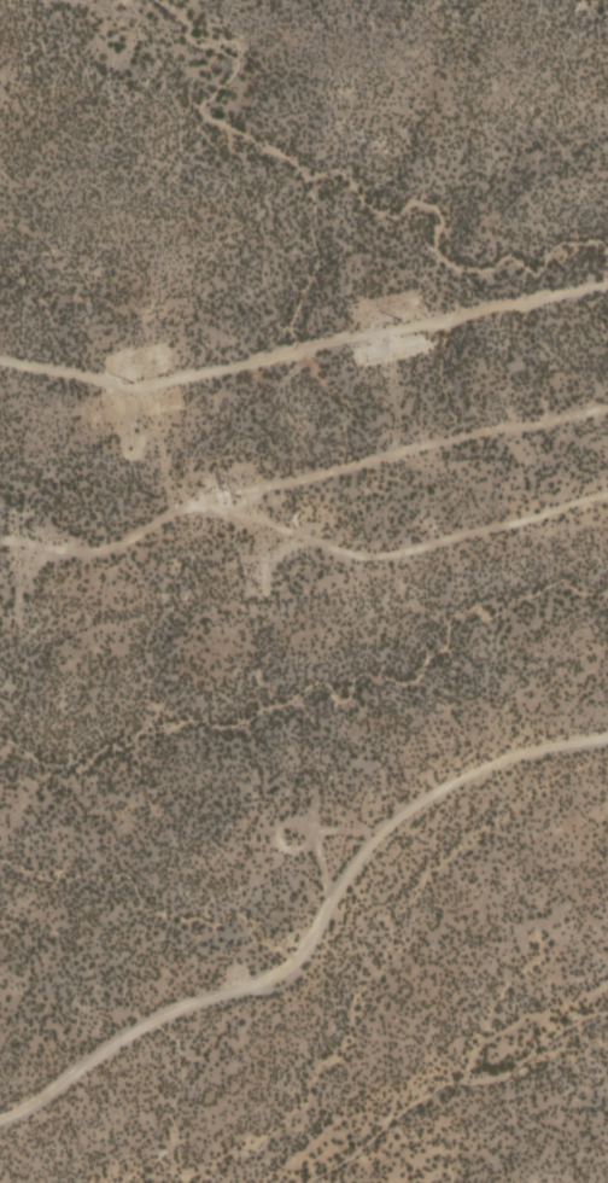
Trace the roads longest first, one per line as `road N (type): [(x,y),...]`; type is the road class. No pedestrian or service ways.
road 1 (track): [(0,1116),(27,1107),(171,1008),(286,969),(312,940),(334,887),(366,844),(449,781),(556,744),(607,739)]
road 2 (track): [(0,535),(89,553),(124,543),(174,508),(204,505),(384,554),(607,491)]
road 3 (track): [(0,358),(142,387),(607,287)]

